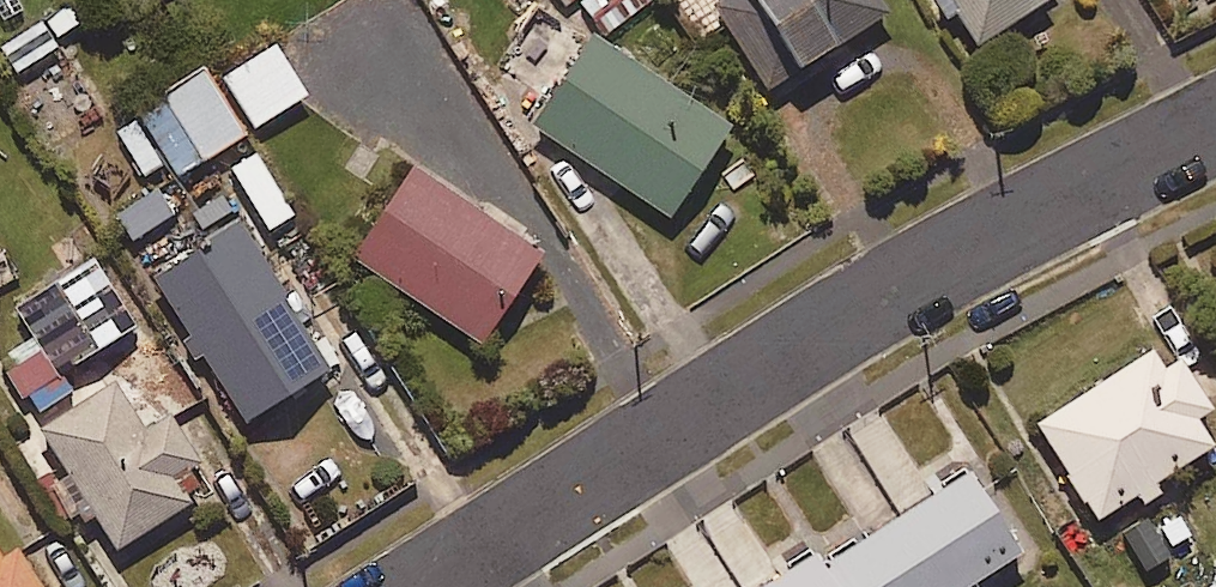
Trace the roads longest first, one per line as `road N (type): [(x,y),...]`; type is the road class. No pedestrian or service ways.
road 1 (residential): [(1215,122),(900,282),(420,586)]

